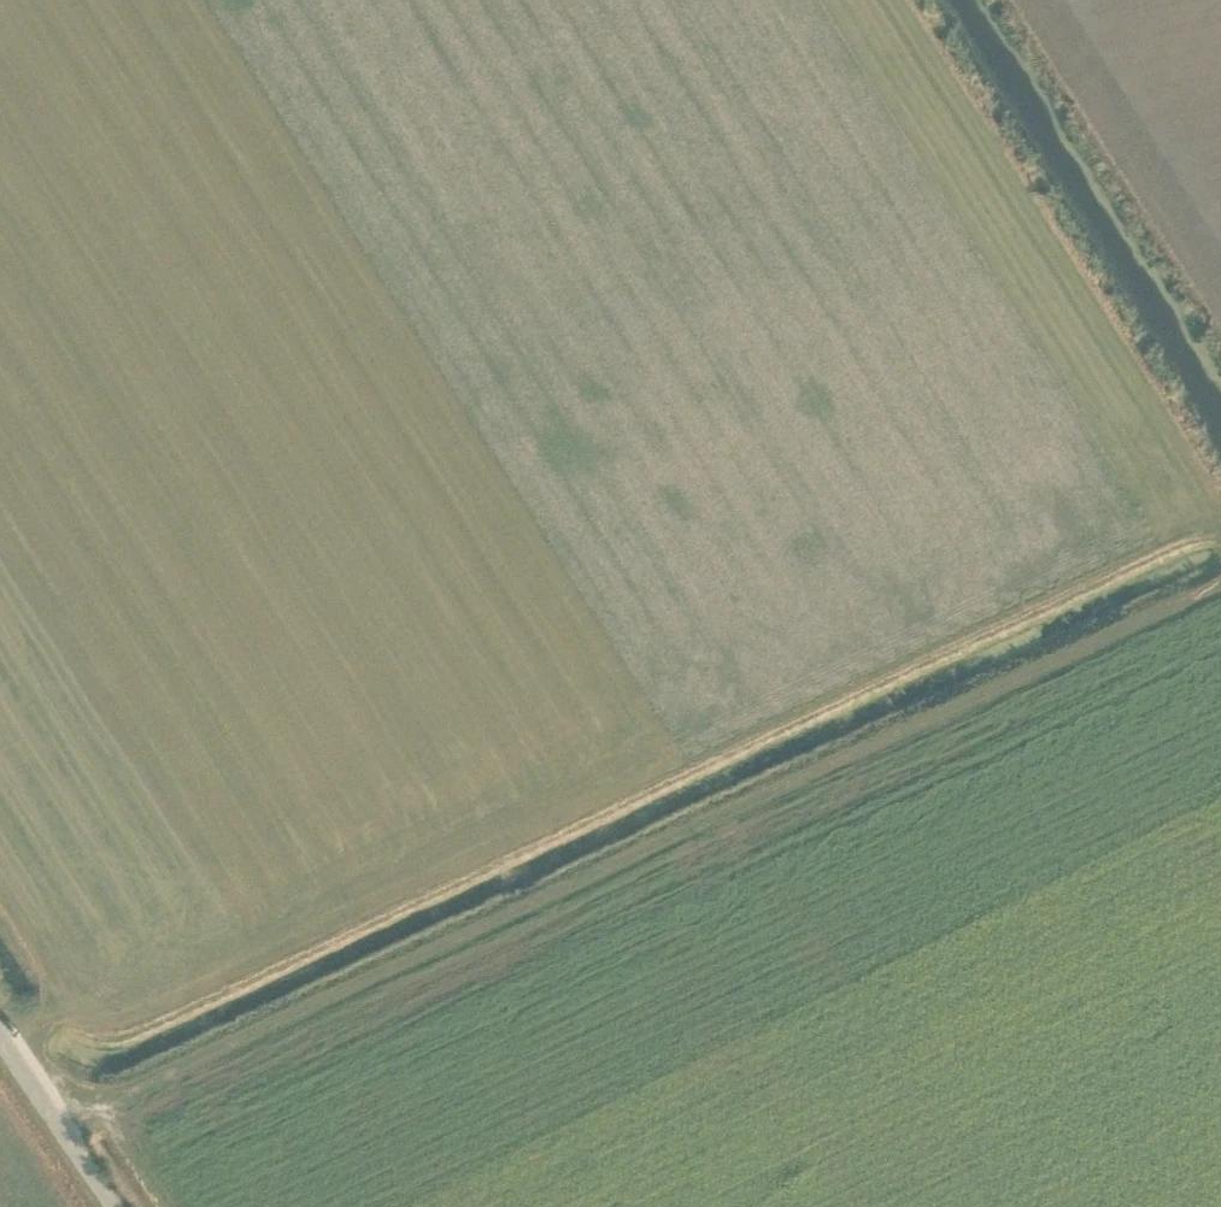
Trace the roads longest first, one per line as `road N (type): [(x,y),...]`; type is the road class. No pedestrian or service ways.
road 1 (unclassified): [(116,1206),(0,1035)]

